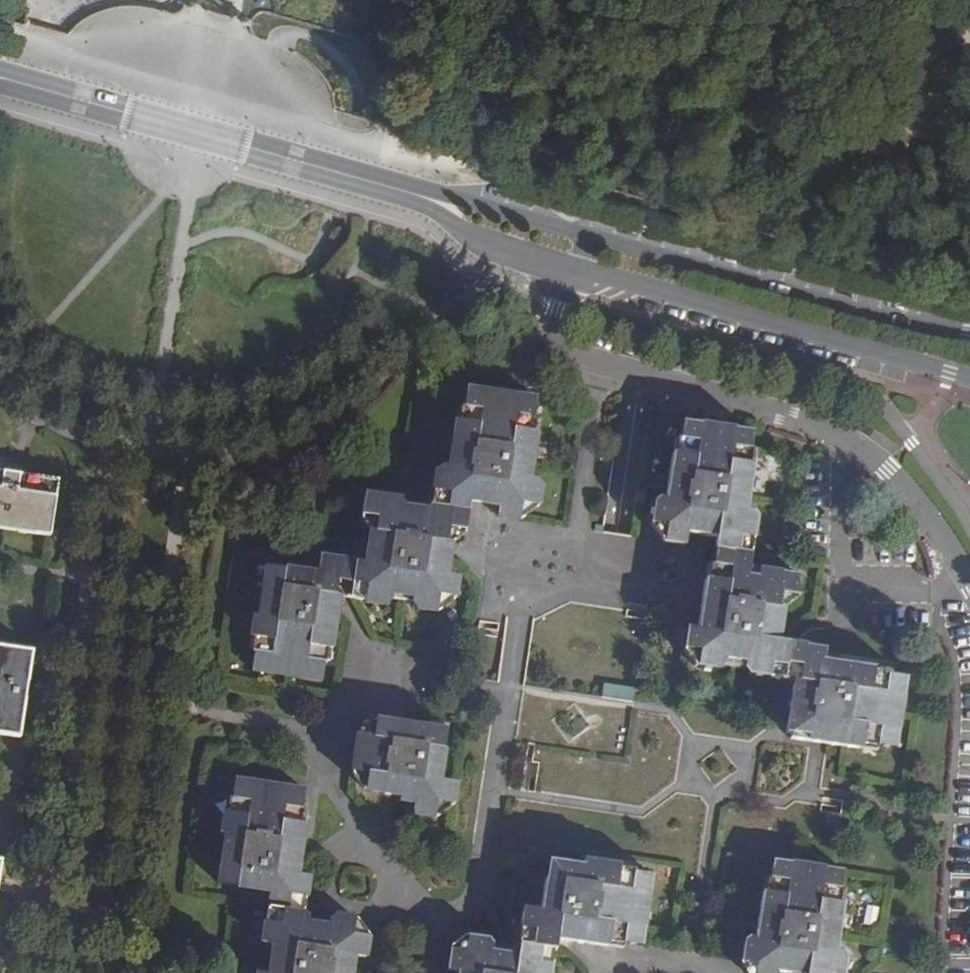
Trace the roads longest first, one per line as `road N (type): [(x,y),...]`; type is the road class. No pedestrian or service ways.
road 1 (secondary): [(589,234),(0,68)]
road 2 (secondary): [(0,86),(419,204),(487,242),(576,267)]
road 3 (residential): [(576,267),(558,308),(563,347),(842,438),(888,470),(969,579)]
road 4 (secondary): [(576,267),(969,378)]
road 5 (secondary): [(969,332),(855,309),(589,234)]
road 6 (track): [(198,125),(220,0)]

